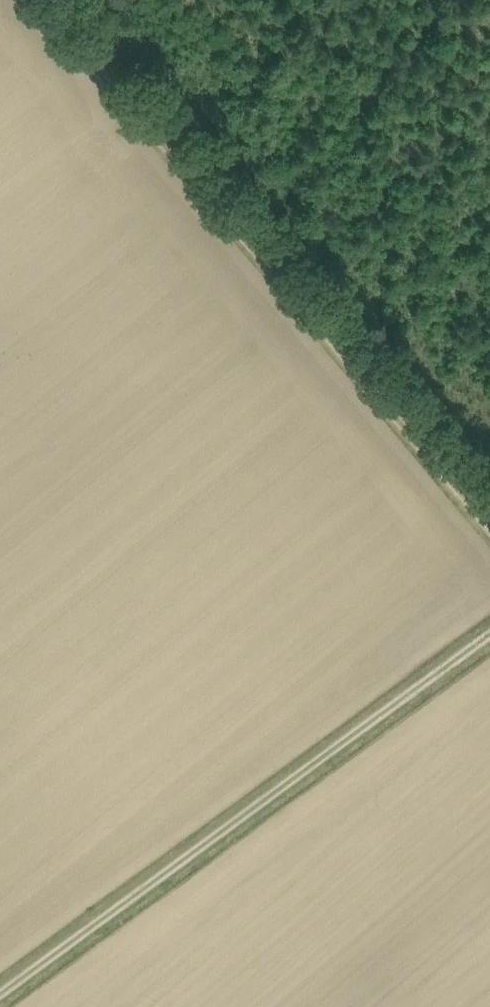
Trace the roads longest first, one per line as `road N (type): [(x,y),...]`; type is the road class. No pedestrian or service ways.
road 1 (track): [(40,0),(489,514)]
road 2 (track): [(0,999),(489,639)]

